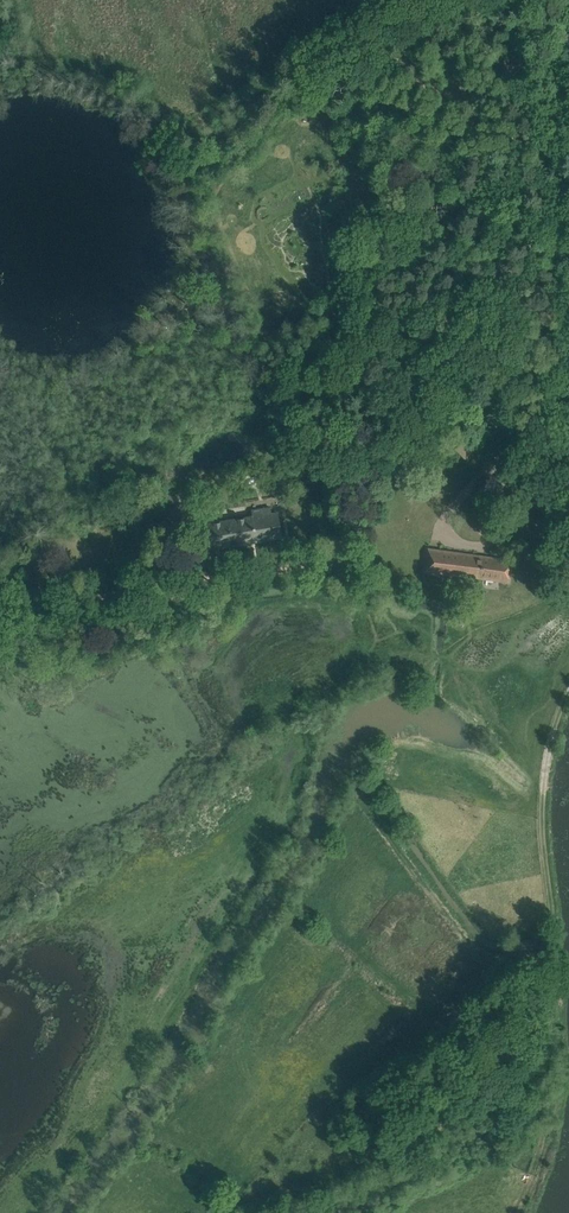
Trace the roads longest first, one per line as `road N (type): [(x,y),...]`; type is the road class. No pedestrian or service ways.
road 1 (track): [(534,299),(356,500),(343,545),(0,612)]
road 2 (track): [(0,80),(54,76),(102,92),(150,123),(184,179),(190,244),(160,327),(130,358),(65,383)]
road 3 (track): [(395,0),(173,150)]

